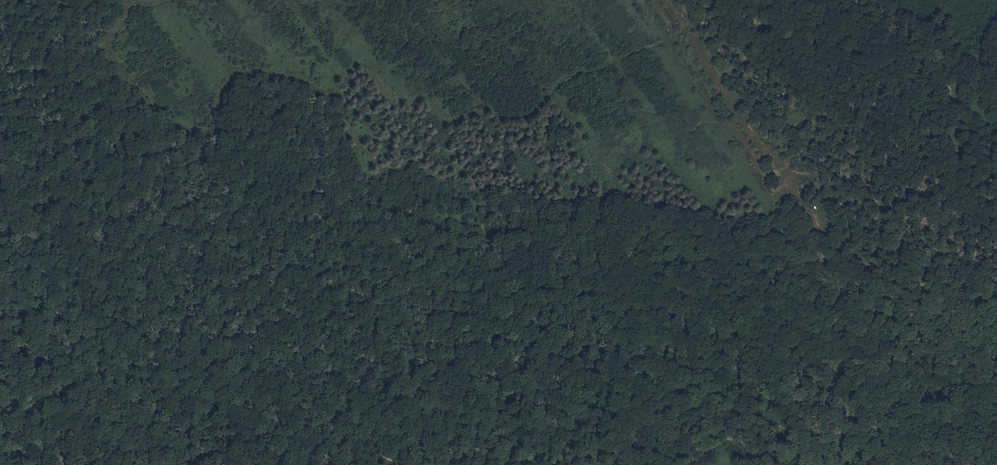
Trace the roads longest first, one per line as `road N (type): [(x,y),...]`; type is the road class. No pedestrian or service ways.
road 1 (track): [(0,254),(161,393),(231,424),(419,464)]

